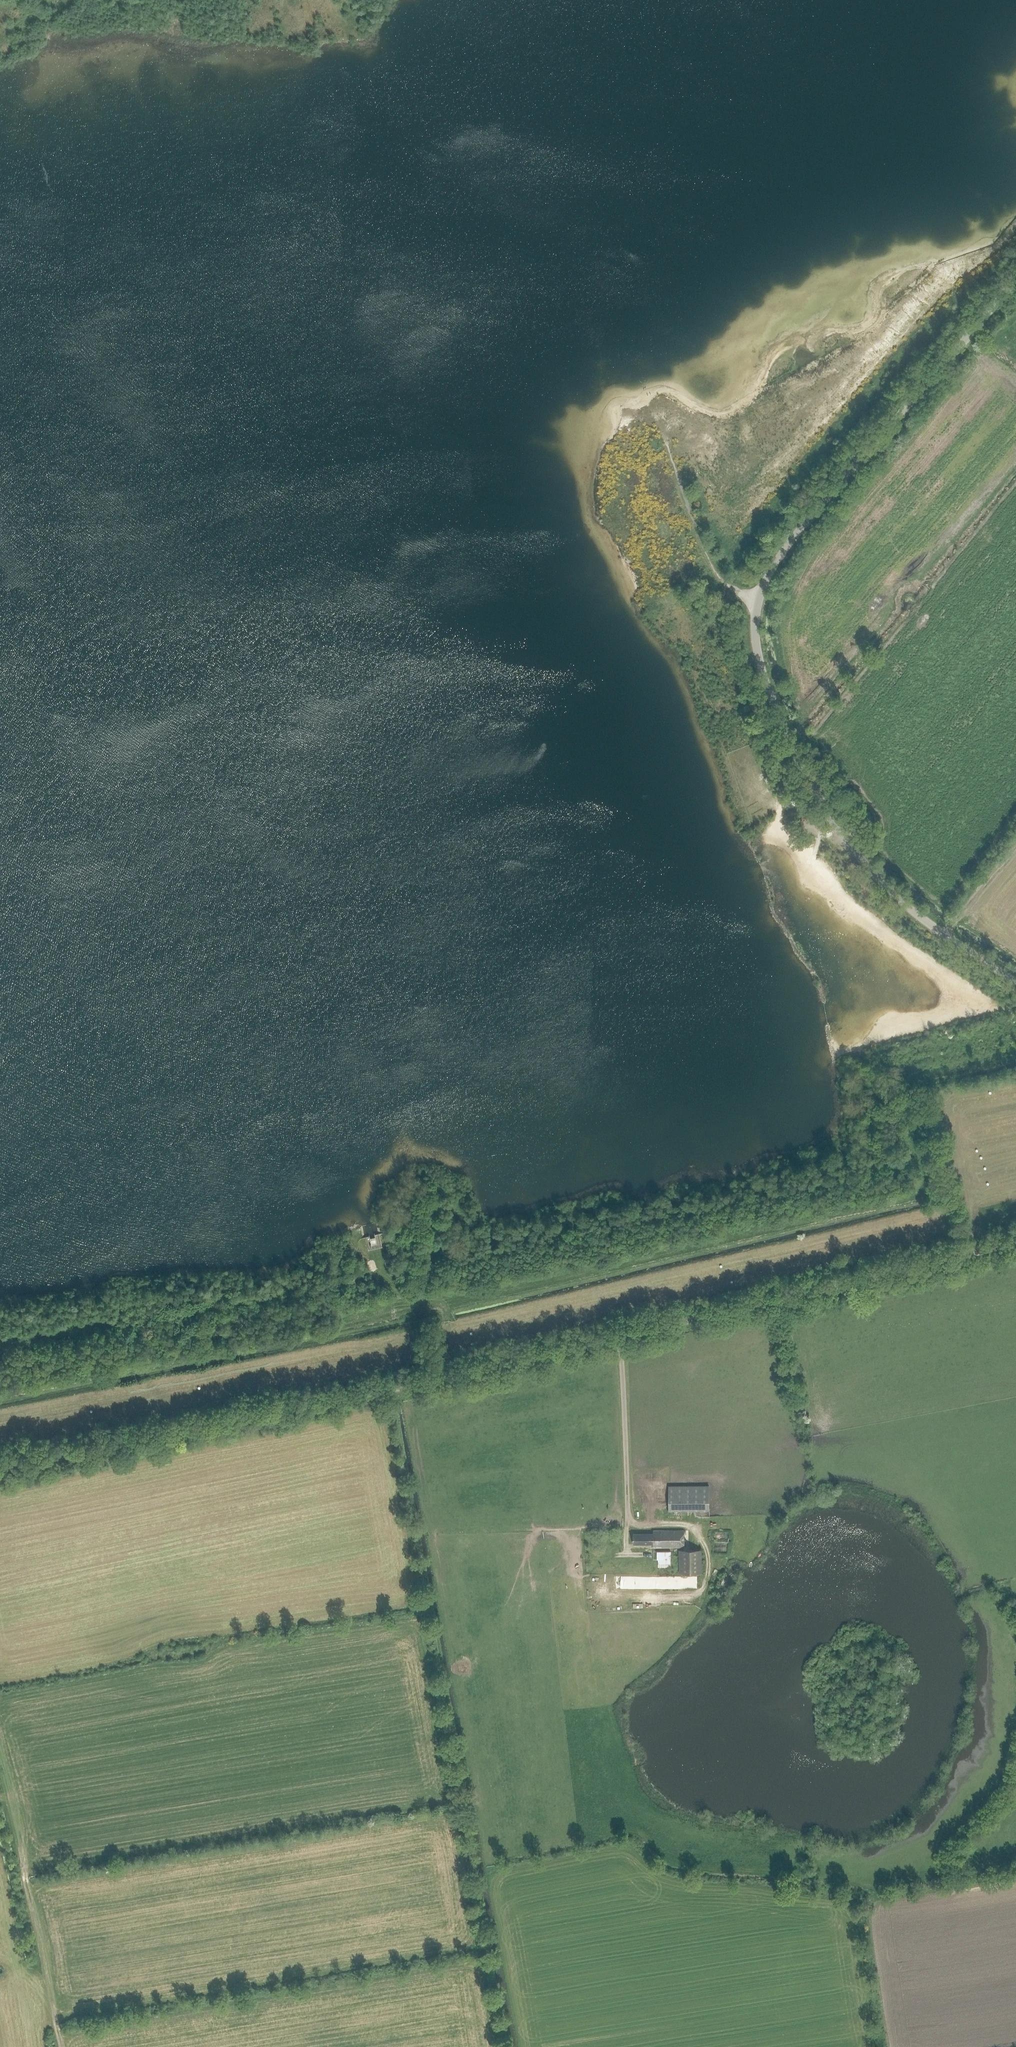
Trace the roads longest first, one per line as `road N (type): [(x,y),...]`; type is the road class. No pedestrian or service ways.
road 1 (tertiary): [(0,1470),(1015,1241)]
road 2 (unclassified): [(1015,982),(933,928),(854,853),(782,730),(755,636),(755,599),(786,544),(1015,278)]
road 3 (track): [(619,1333),(628,1515),(643,1526),(687,1525),(706,1544)]

